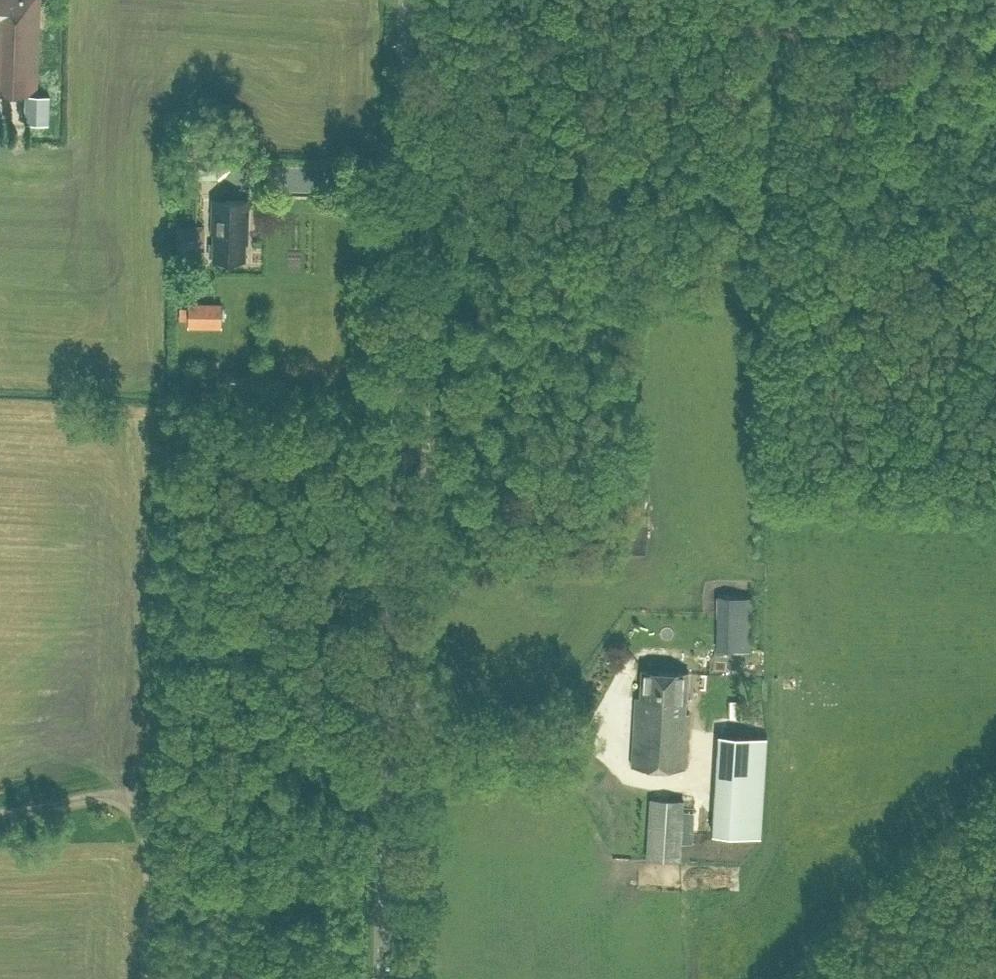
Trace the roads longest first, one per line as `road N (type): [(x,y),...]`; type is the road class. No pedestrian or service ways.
road 1 (secondary): [(384,978),(411,0)]
road 2 (track): [(409,33),(995,30)]
road 3 (track): [(786,0),(778,463)]
road 4 (track): [(144,978),(147,842),(138,815),(103,794),(0,810)]
road 5 (track): [(800,978),(995,806)]

